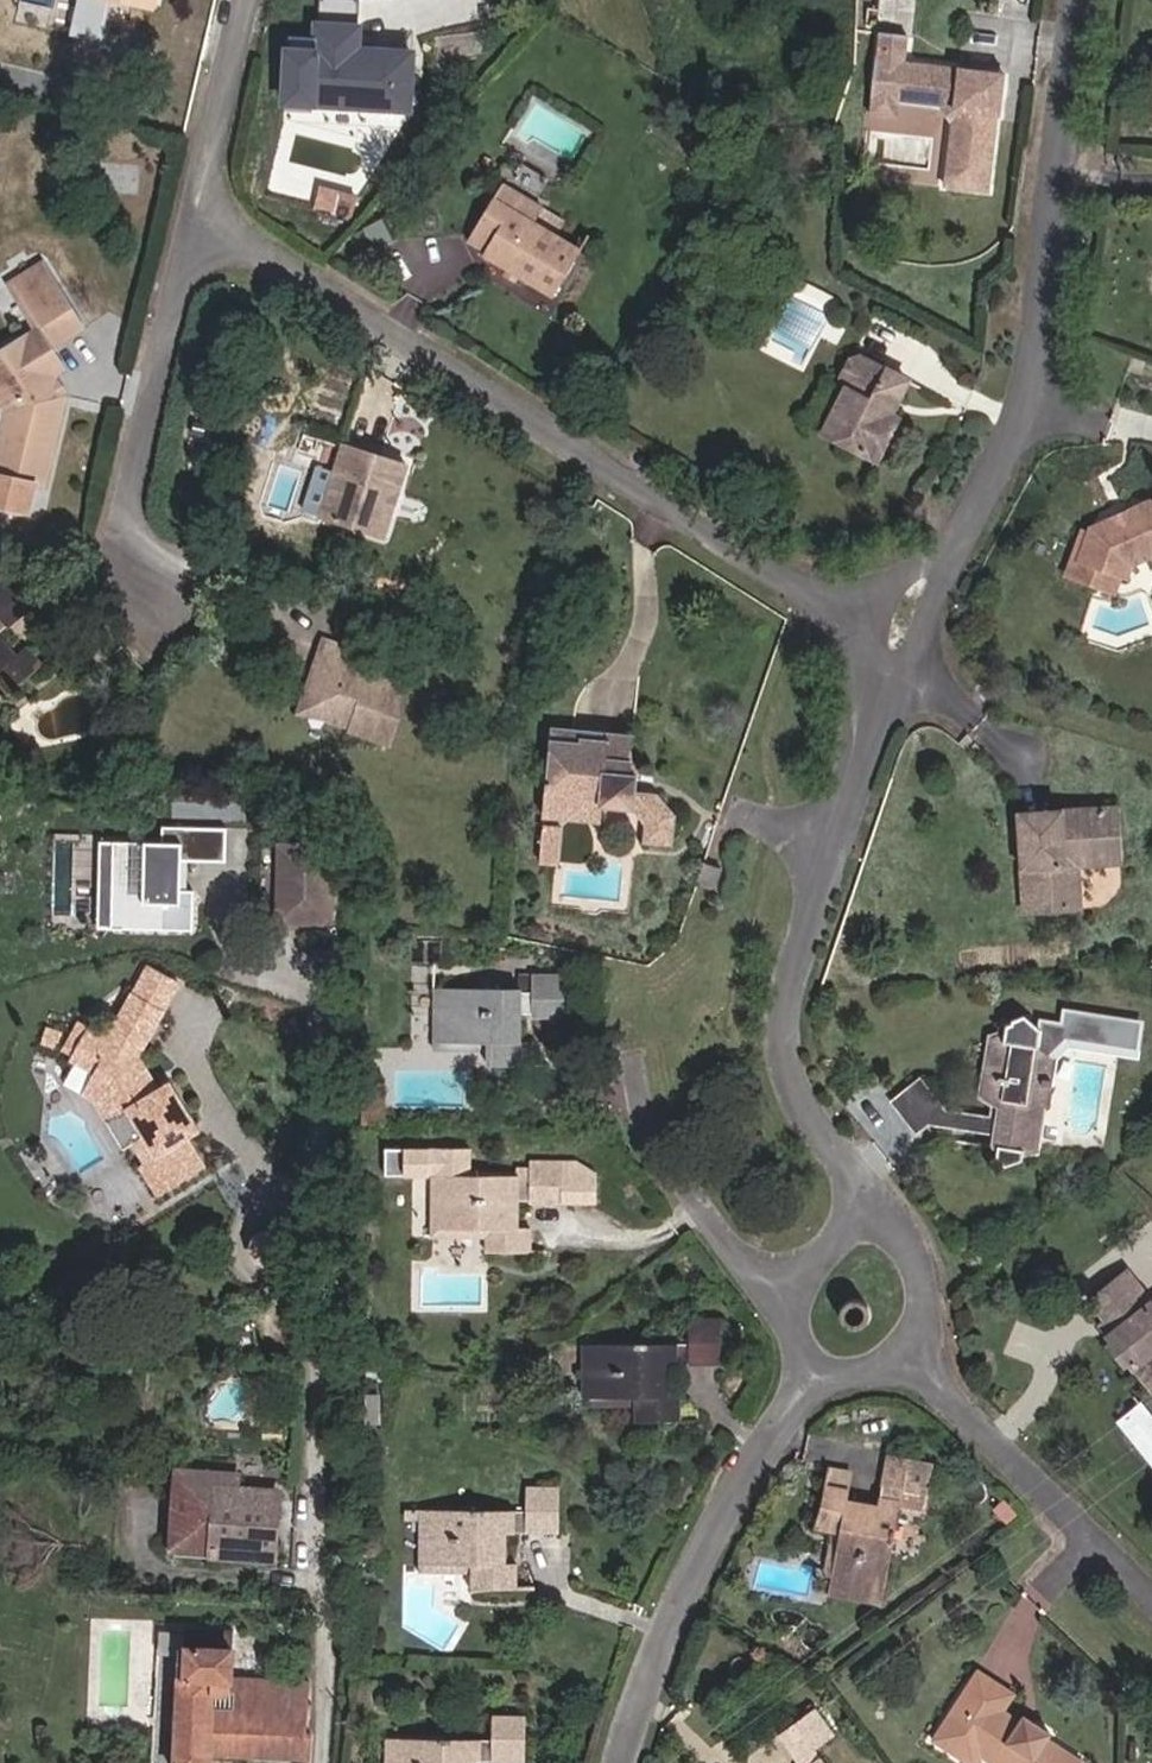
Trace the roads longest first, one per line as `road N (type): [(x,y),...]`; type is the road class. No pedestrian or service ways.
road 1 (residential): [(209,207),(910,655)]
road 2 (residential): [(318,1762),(324,1404),(311,1298),(274,1195),(185,1050)]
road 3 (residential): [(1084,0),(1034,410),(910,655)]
road 4 (residential): [(910,655),(831,848),(782,1000),(779,1062),(839,1158),(861,1216)]
road 5 (residential): [(804,1373),(713,1524),(621,1762)]
road 6 (residential): [(172,582),(145,520),(209,207)]
road 7 (residential): [(1151,1601),(906,1355)]
road 8 (residential): [(631,1062),(649,1138),(747,1268),(787,1296)]
road 9 (residential): [(209,207),(251,0)]
road 10 (residential): [(906,1355),(921,1320),(920,1268),(897,1232),(861,1216)]

